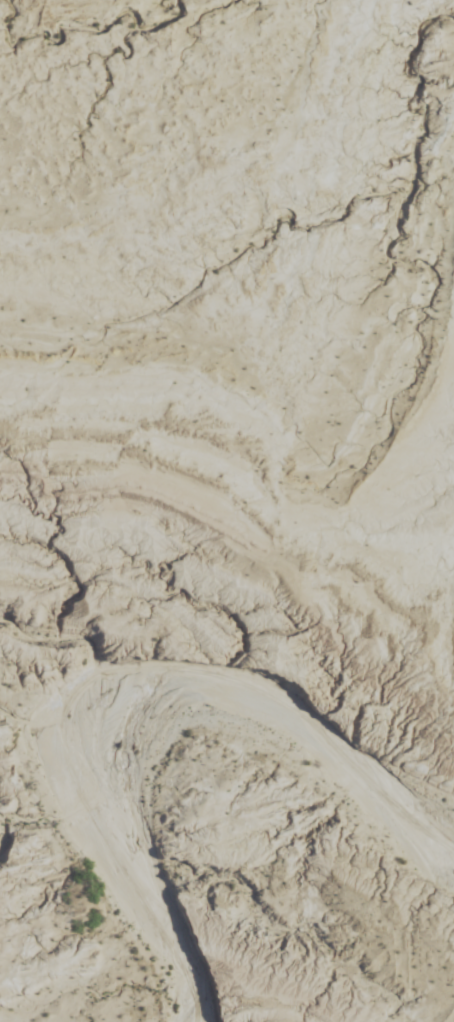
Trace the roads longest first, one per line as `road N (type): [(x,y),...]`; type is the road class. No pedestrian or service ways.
road 1 (track): [(182,1021),(192,992),(174,930),(65,772),(61,722),(83,691),(117,669),(165,668),(274,687),(415,831),(453,855)]

